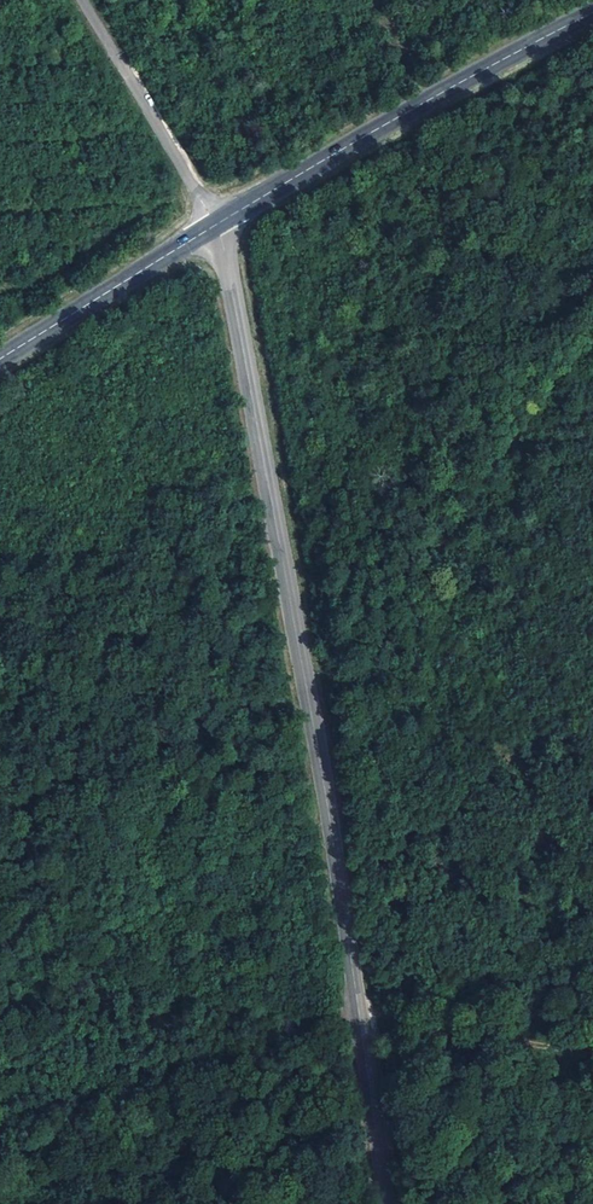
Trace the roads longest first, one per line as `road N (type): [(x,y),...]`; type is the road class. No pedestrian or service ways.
road 1 (unclassified): [(216,225),(310,716),(385,1203)]
road 2 (track): [(68,988),(357,1013),(592,1058)]
road 3 (secondary): [(216,225),(592,12)]
road 4 (unclassified): [(81,0),(216,225)]
road 5 (secondary): [(0,358),(216,225)]

